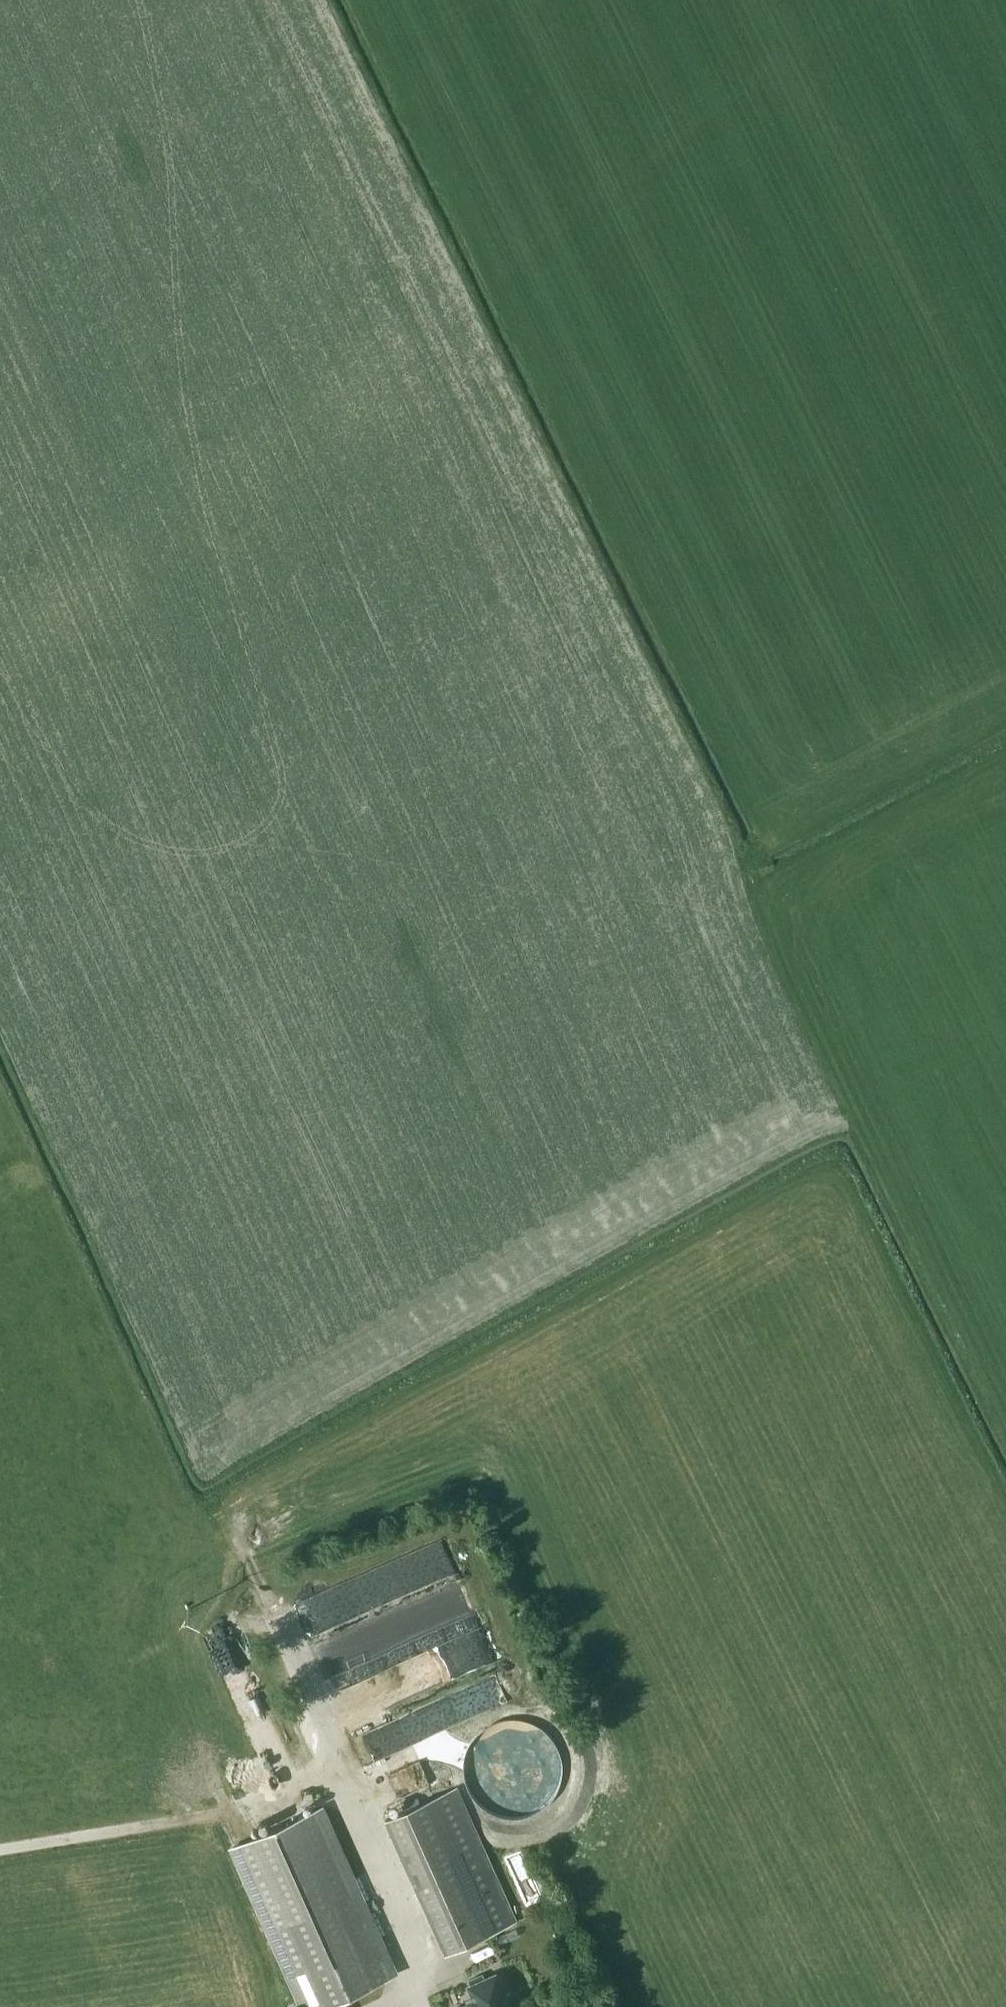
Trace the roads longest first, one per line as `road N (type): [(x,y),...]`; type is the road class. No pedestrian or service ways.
road 1 (track): [(346,1766),(227,1812),(0,1850)]

